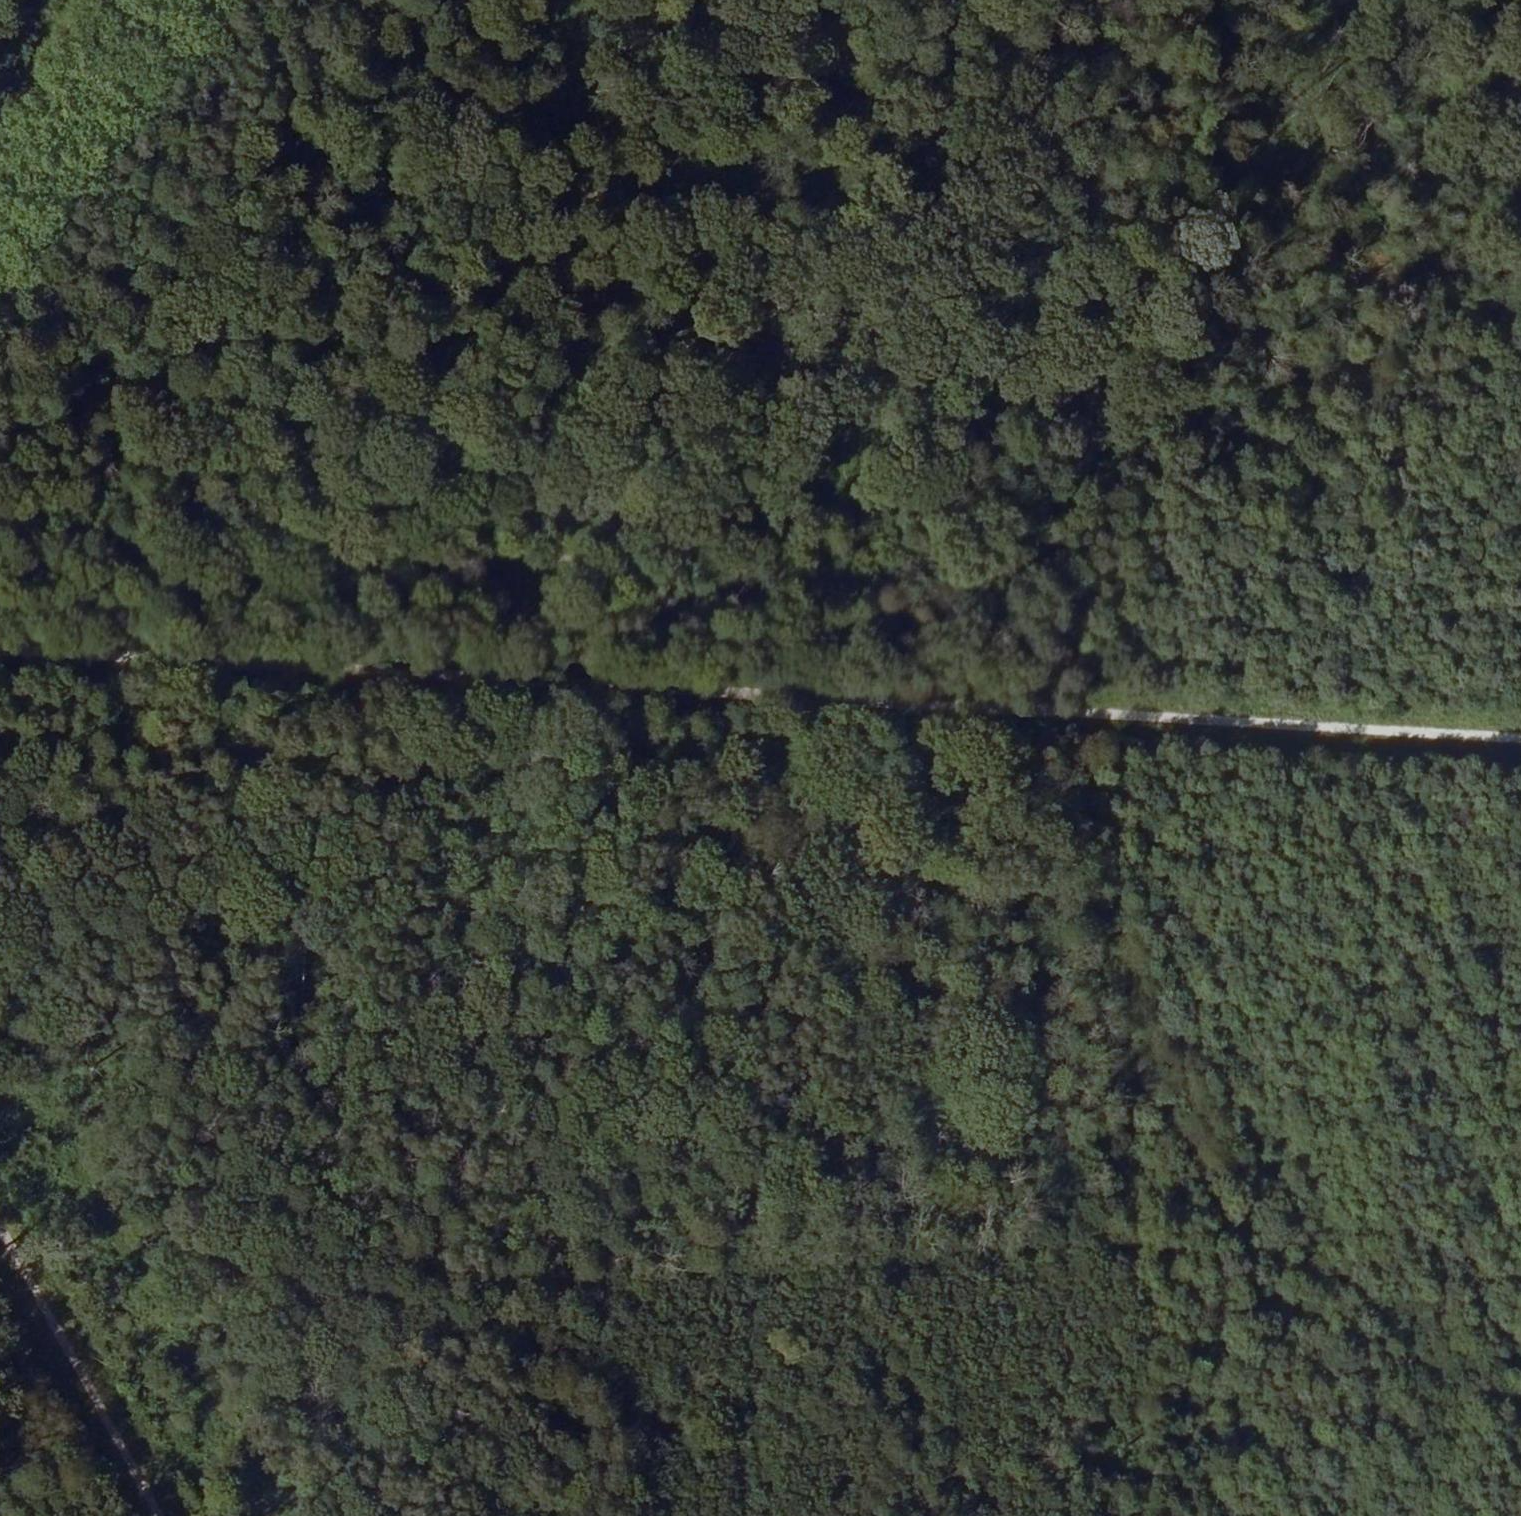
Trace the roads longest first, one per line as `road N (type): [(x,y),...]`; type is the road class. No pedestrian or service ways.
road 1 (track): [(0,658),(1520,750)]
road 2 (track): [(0,1211),(162,1515)]
road 3 (track): [(0,223),(167,0)]

